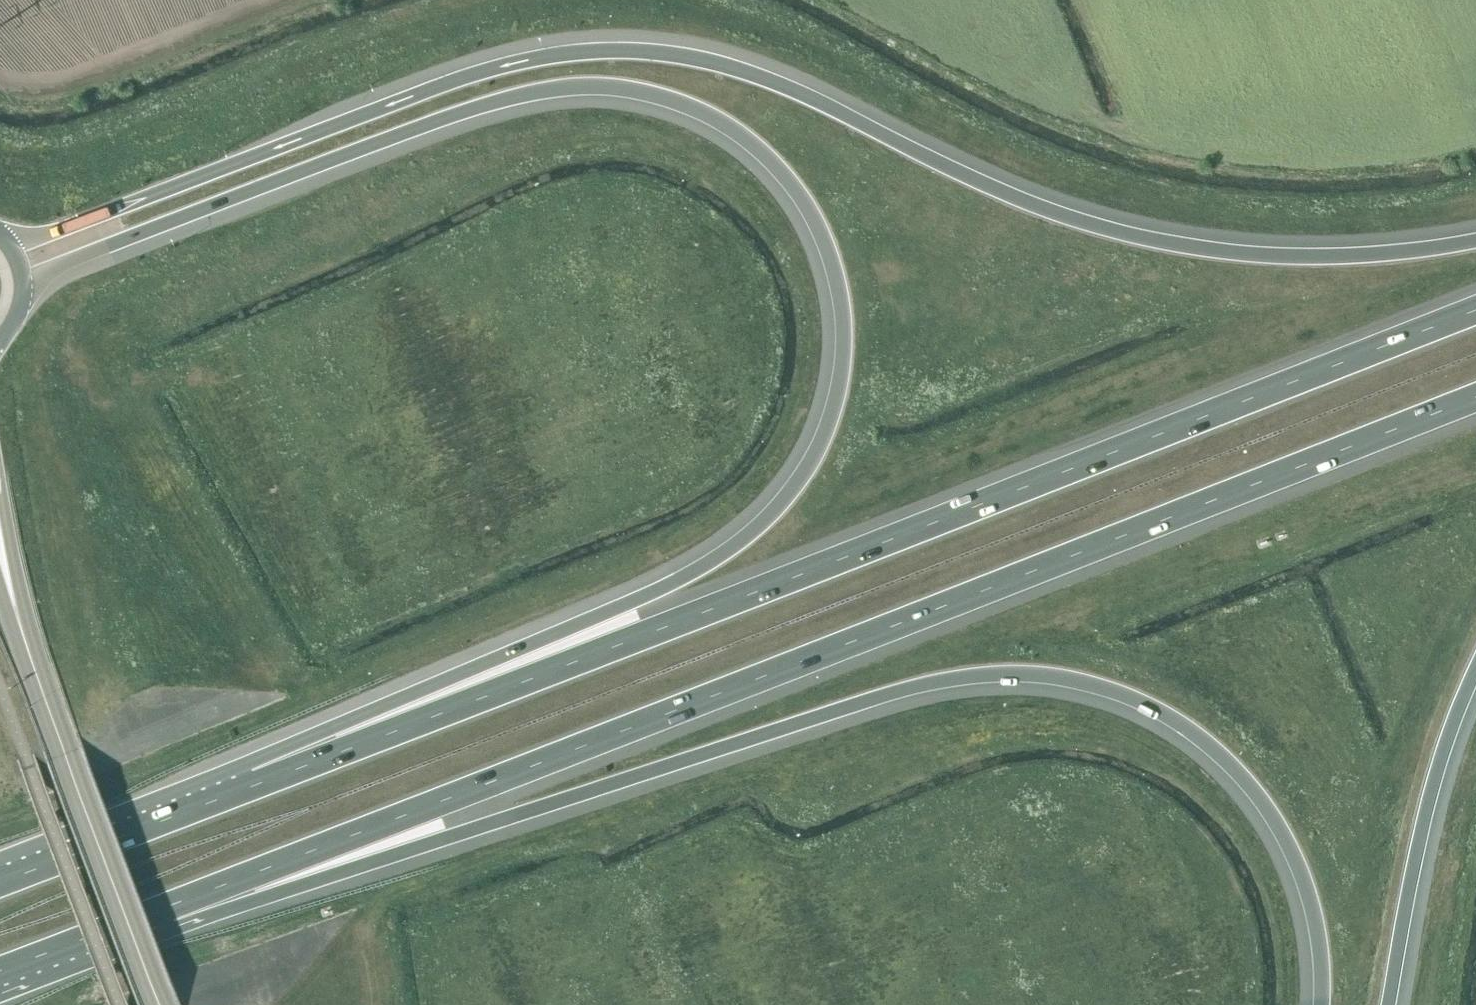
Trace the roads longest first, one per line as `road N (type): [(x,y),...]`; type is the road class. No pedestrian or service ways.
road 1 (motorway): [(23,291),(65,264),(439,117),(599,83),(695,107),(745,135),(785,174),(815,219),(837,276),(843,370),(832,420),(778,506),(713,560),(669,584),(256,784)]
road 2 (motorway): [(1475,240),(1315,255),(1143,237),(967,178),(787,86),(633,48),(497,65),(50,233),(5,240)]
road 3 (motorway): [(170,906),(1475,396)]
road 4 (motorway): [(170,906),(449,837),(950,682),(1026,674),(1098,686),(1164,713),(1254,791),(1301,867),(1320,934),(1324,1004)]
road 5 (motorway): [(1475,308),(256,784)]
road 6 (secondary): [(160,1004),(15,607)]
road 7 (motorway): [(1388,1004),(1438,769),(1475,671)]
road 8 (motorway): [(256,784),(0,882)]
road 9 (motorway): [(0,971),(170,906)]
road 10 (secondary): [(15,607),(19,586),(0,482)]

